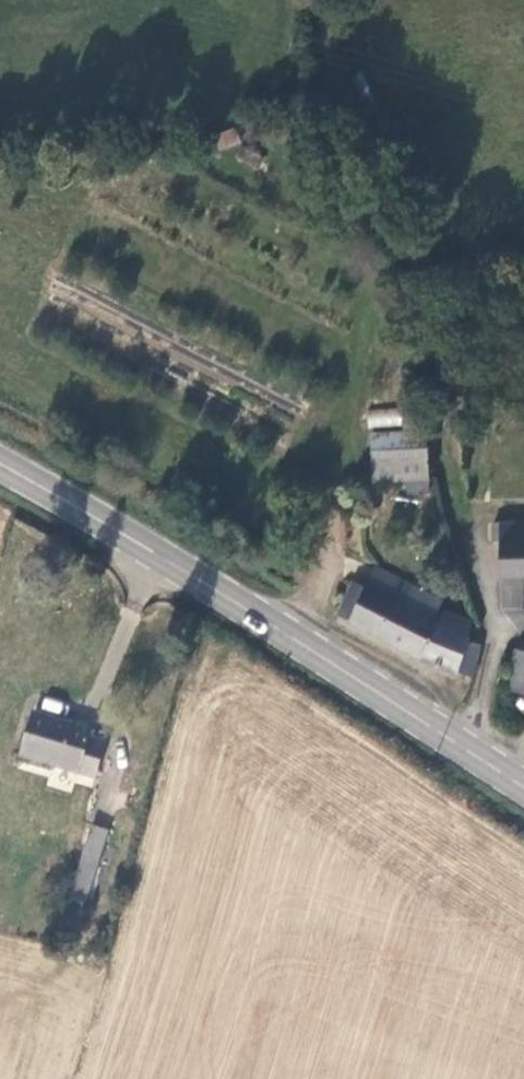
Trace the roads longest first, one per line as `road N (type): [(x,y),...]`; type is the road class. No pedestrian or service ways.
road 1 (secondary): [(523,785),(293,637),(0,466)]

